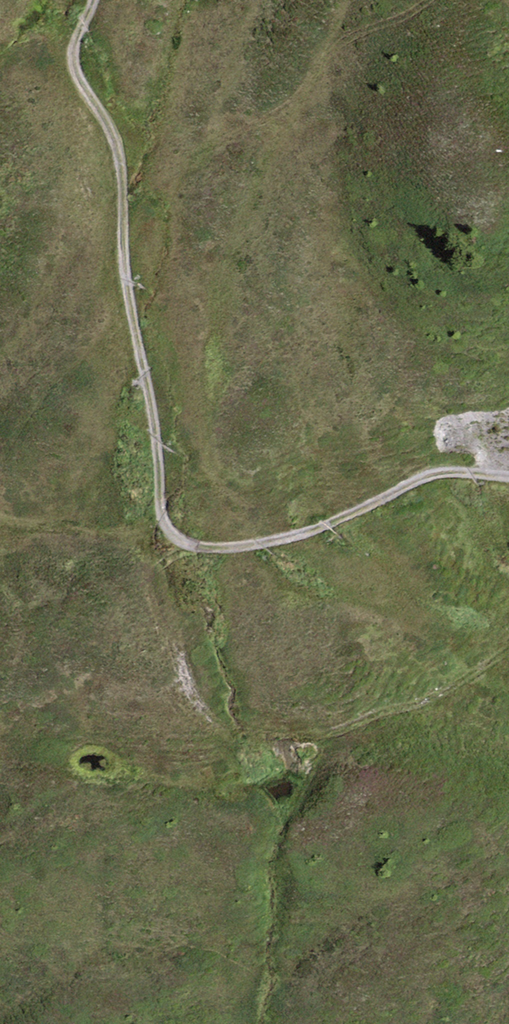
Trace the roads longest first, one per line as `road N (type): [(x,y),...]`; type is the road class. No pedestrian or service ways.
road 1 (track): [(508,474),(429,472),(330,521),(248,542),(191,542),(169,529),(125,262),(122,154),(74,64),(91,0)]
road 2 (track): [(124,211),(194,151),(300,94),(335,46),(422,0)]
road 3 (track): [(0,512),(178,538)]

